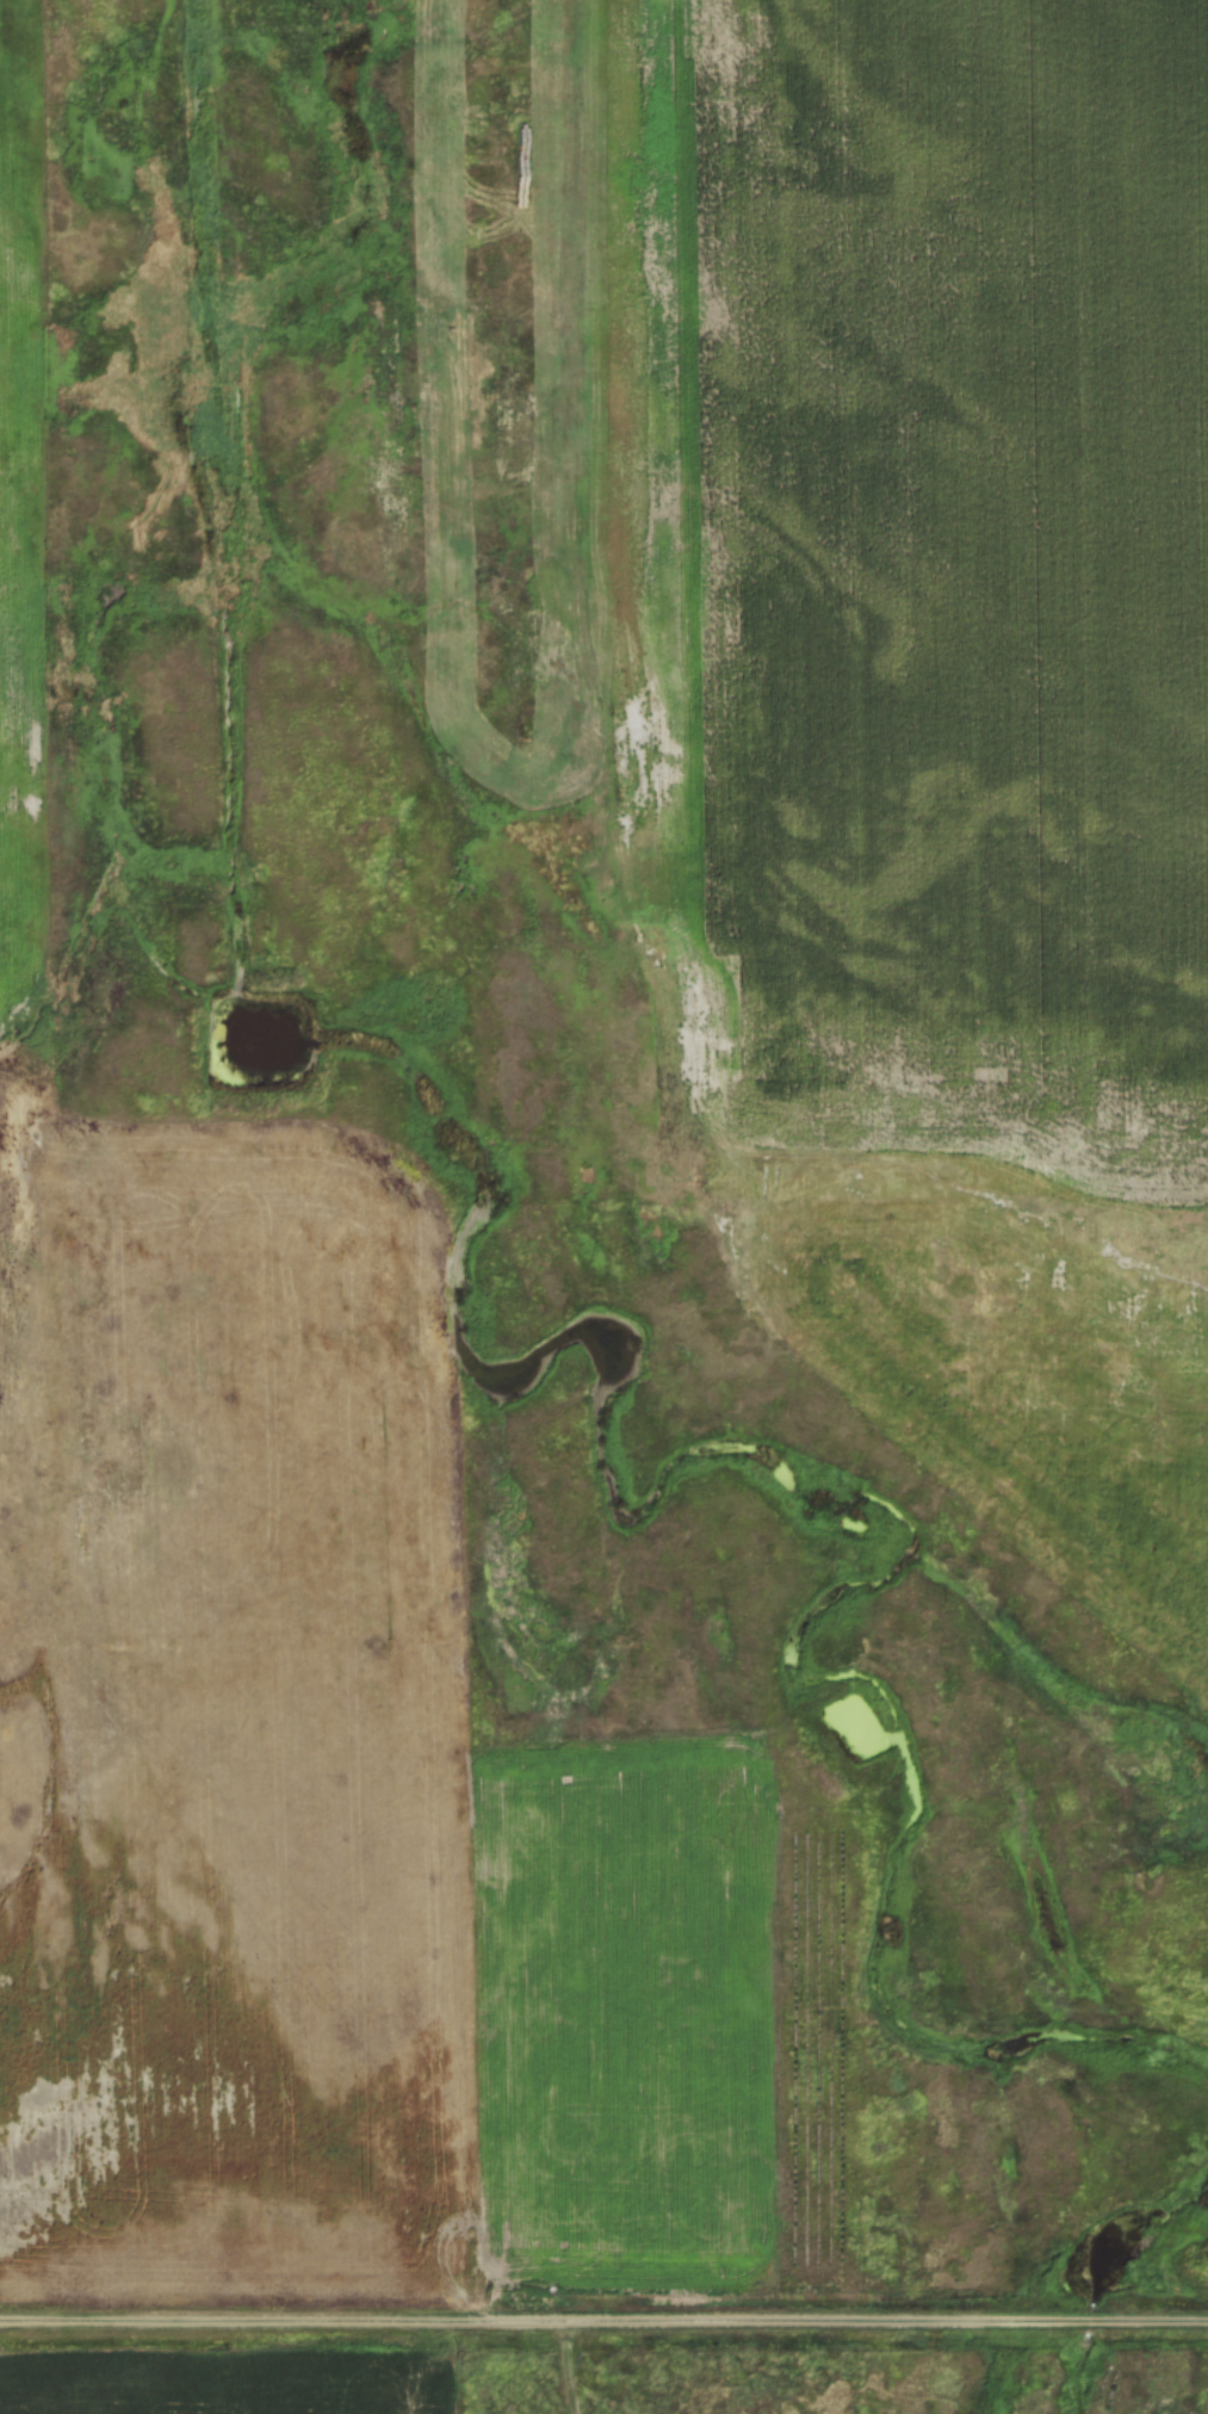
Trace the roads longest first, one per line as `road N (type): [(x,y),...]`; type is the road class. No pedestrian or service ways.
road 1 (track): [(0,2321),(1207,2321)]

